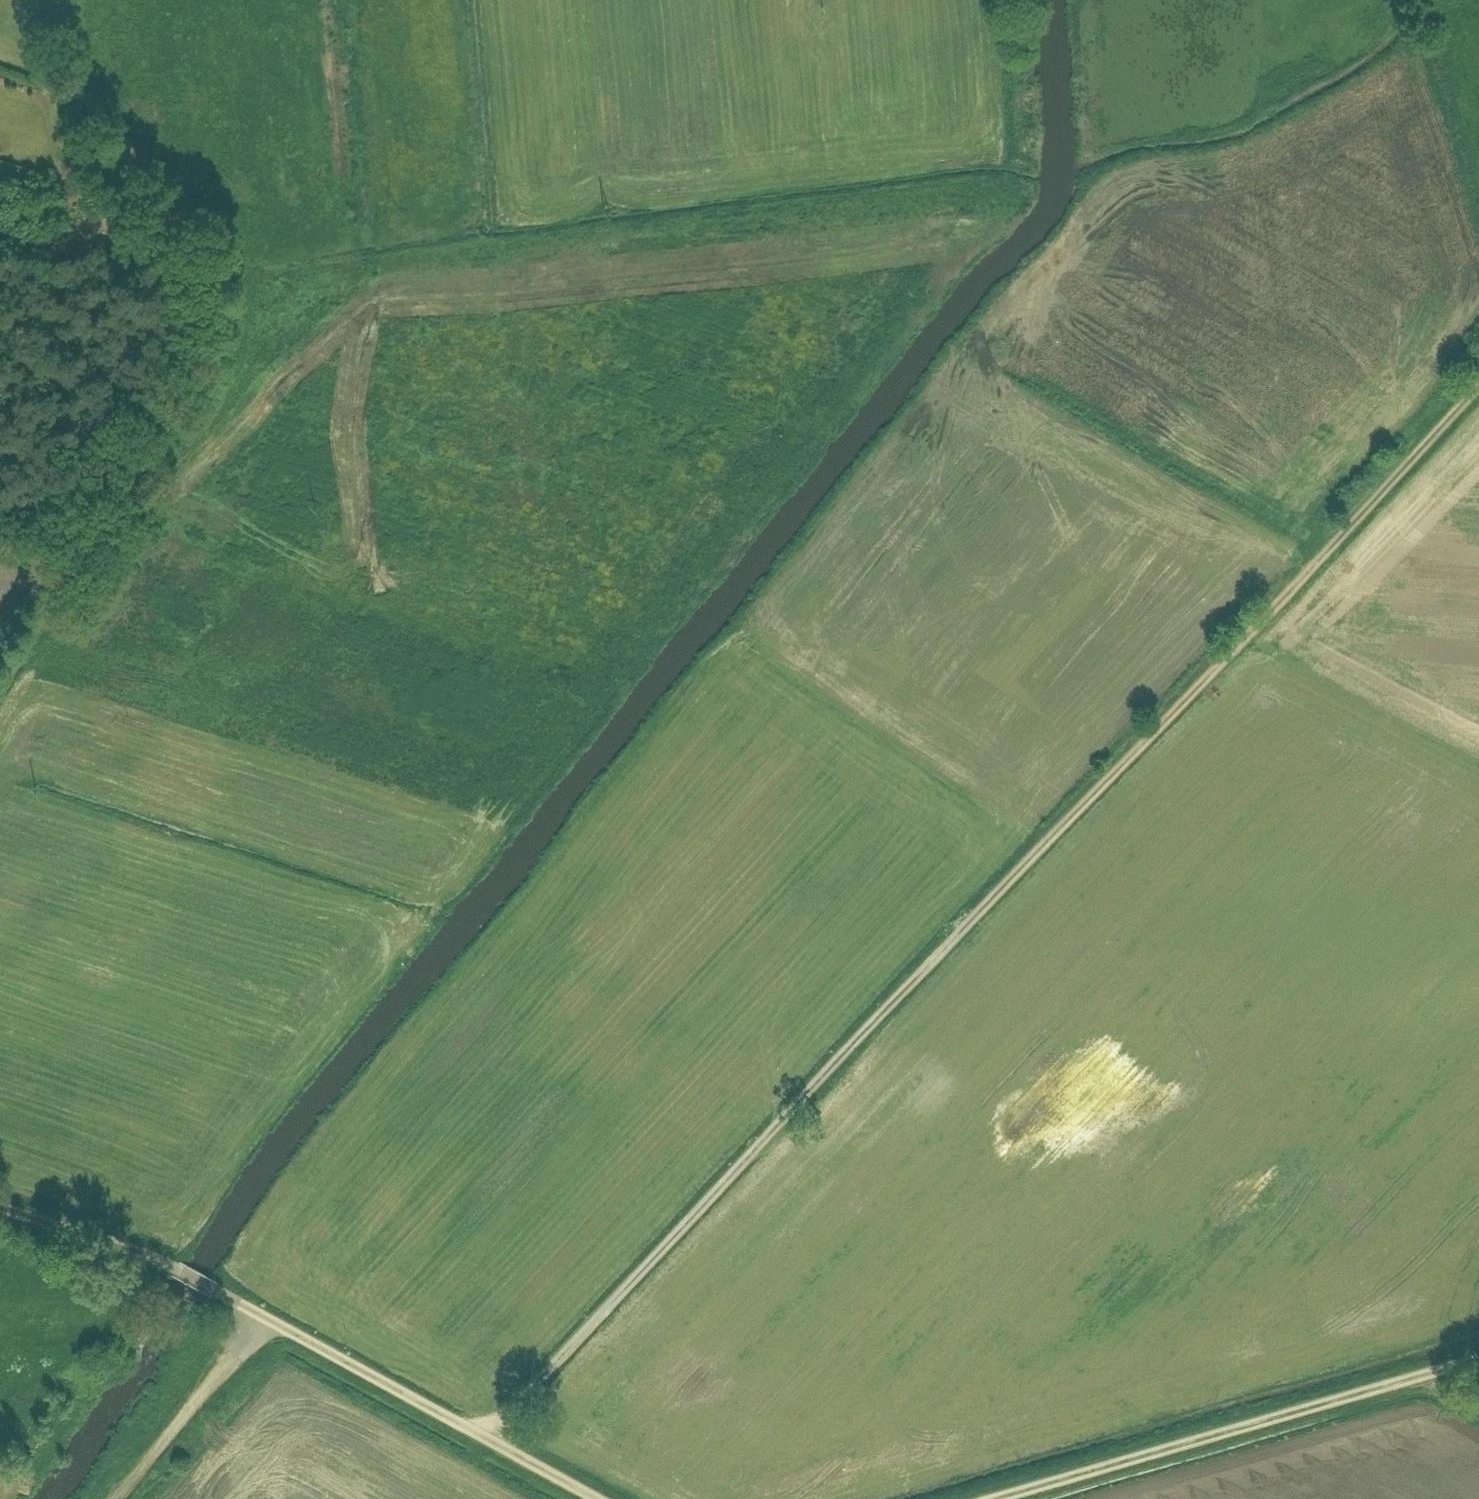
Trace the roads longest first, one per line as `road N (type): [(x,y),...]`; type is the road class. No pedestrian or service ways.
road 1 (track): [(488,1435),(767,1120),(1478,371)]
road 2 (track): [(0,1204),(170,1264),(610,1498)]
road 3 (track): [(1004,1498),(1478,1362)]
road 4 (track): [(258,1311),(241,1344),(112,1498)]
road 5 (track): [(0,687),(125,494)]

